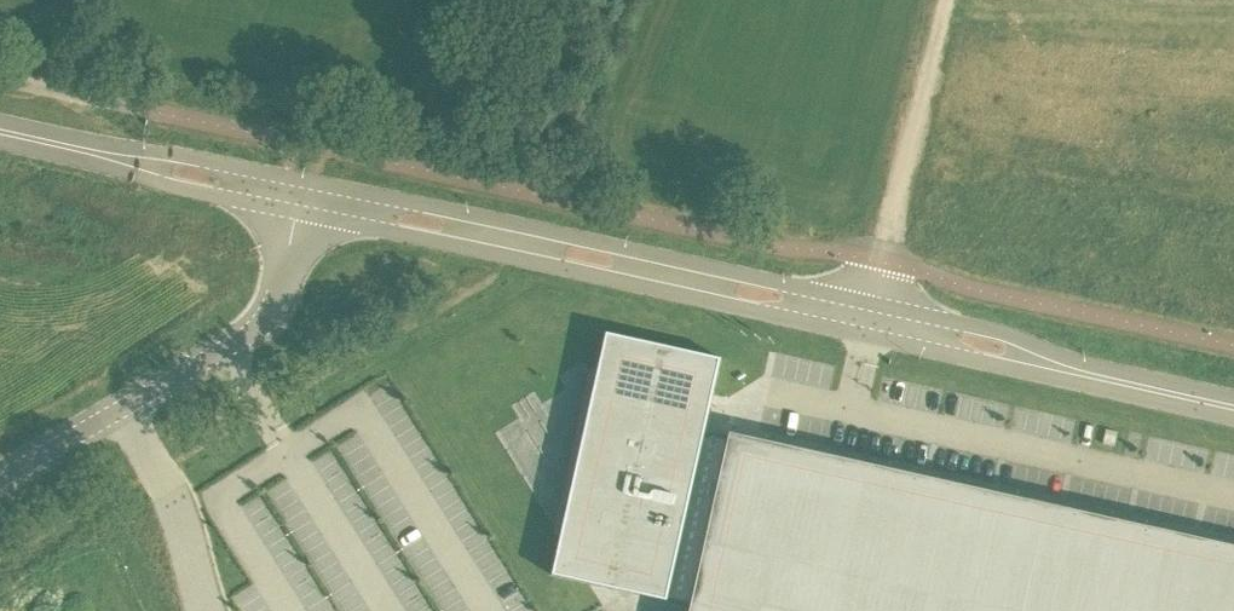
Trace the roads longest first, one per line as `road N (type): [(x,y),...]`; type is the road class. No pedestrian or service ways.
road 1 (unclassified): [(874,306),(302,182)]
road 2 (unclassified): [(297,209),(868,335)]
road 3 (unclassified): [(0,478),(244,342),(268,312),(297,209)]
road 4 (unclassified): [(943,0),(874,306)]
road 5 (unclassified): [(1090,378),(1005,335),(874,306)]
road 6 (unclassified): [(868,335),(1090,378)]
road 7 (unclassified): [(125,160),(171,183),(297,209)]
road 8 (unclassified): [(302,182),(178,157),(125,160)]
road 9 (unclassified): [(1233,409),(1090,378)]
road 10 (unclassified): [(125,160),(0,132)]

